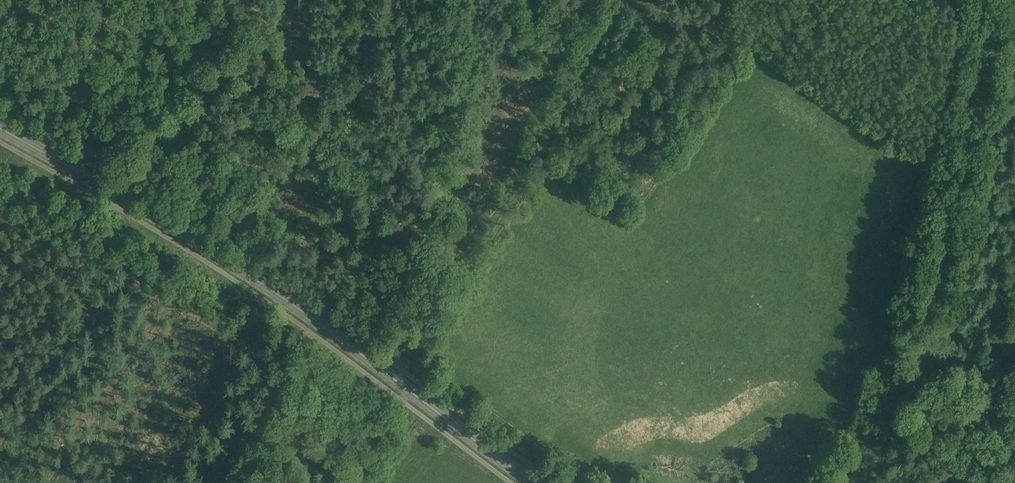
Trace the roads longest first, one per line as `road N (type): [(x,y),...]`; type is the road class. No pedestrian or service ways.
road 1 (primary): [(535,482),(243,271),(0,128)]
road 2 (track): [(397,381),(497,225),(613,0)]
road 3 (track): [(943,482),(1014,343)]

